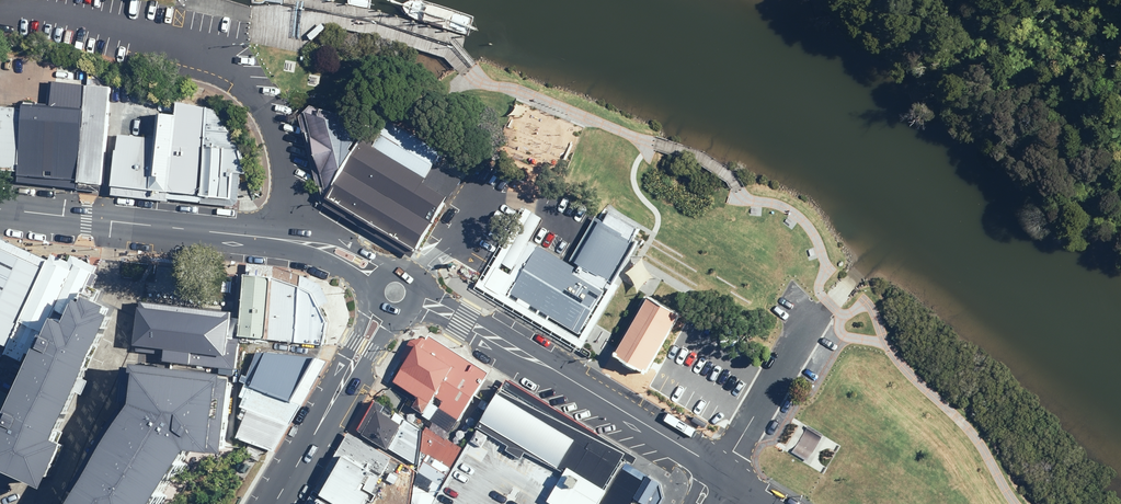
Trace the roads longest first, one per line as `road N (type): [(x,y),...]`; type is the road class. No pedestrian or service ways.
road 1 (residential): [(0,9),(126,30),(225,64),(272,127),(290,231)]
road 2 (residential): [(418,299),(719,471)]
road 3 (residential): [(0,209),(248,236)]
road 4 (residential): [(810,321),(719,471)]
road 5 (residential): [(302,454),(371,295)]
road 6 (residential): [(400,315),(302,454)]

